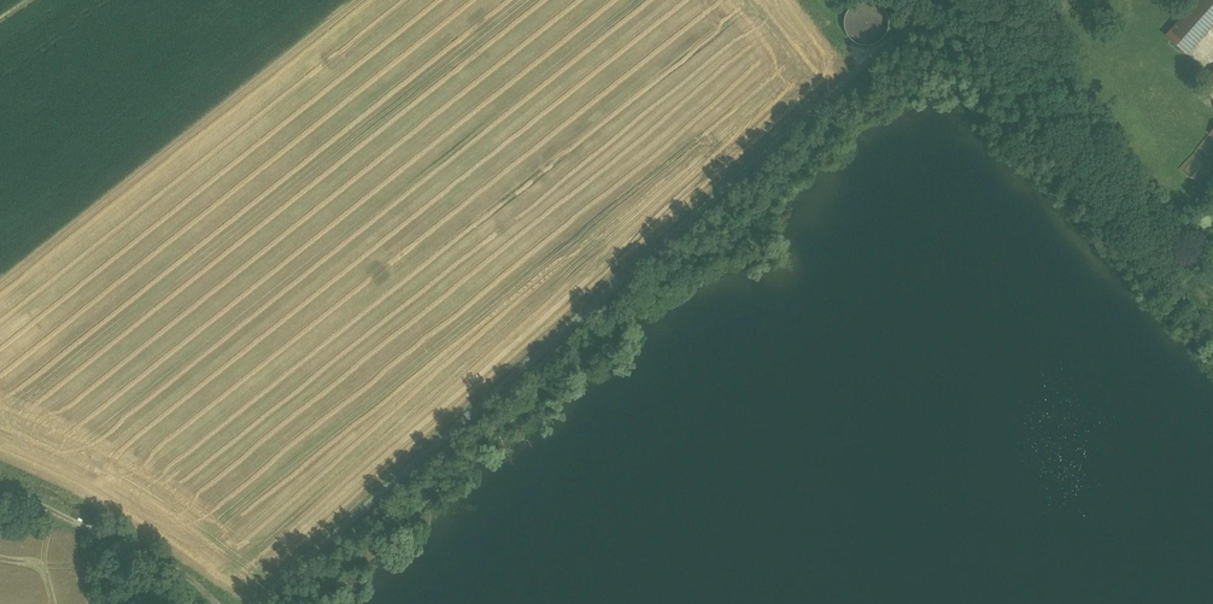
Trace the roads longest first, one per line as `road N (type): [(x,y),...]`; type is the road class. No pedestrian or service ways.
road 1 (track): [(0,496),(136,559),(204,603)]

